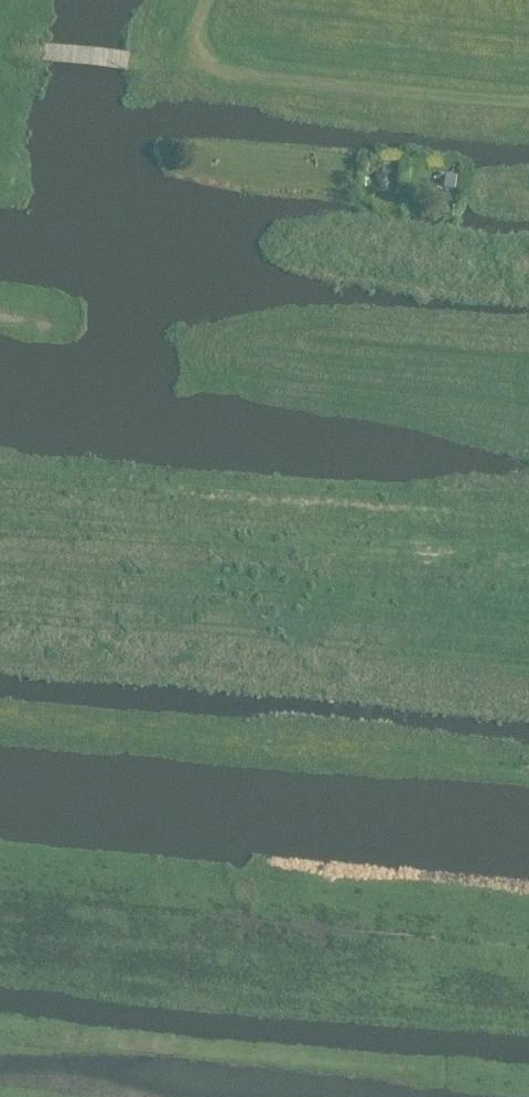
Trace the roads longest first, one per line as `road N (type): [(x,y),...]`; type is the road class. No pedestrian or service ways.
road 1 (track): [(528,101),(205,66),(191,46),(210,0)]

